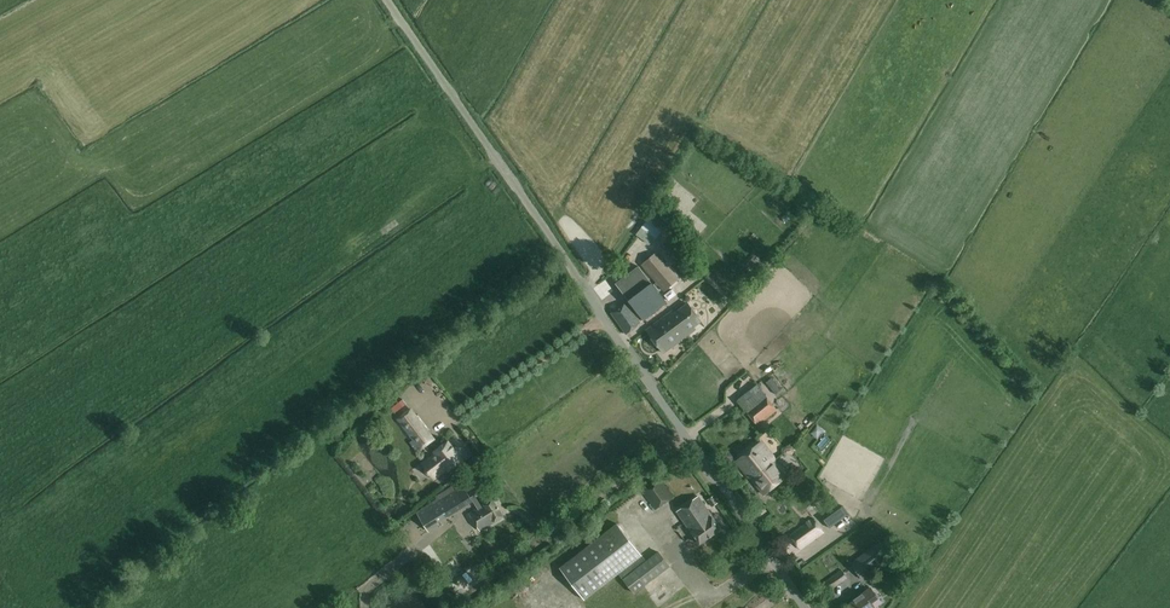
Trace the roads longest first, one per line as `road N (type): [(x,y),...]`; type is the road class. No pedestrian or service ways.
road 1 (unclassified): [(806,607),(387,0)]

